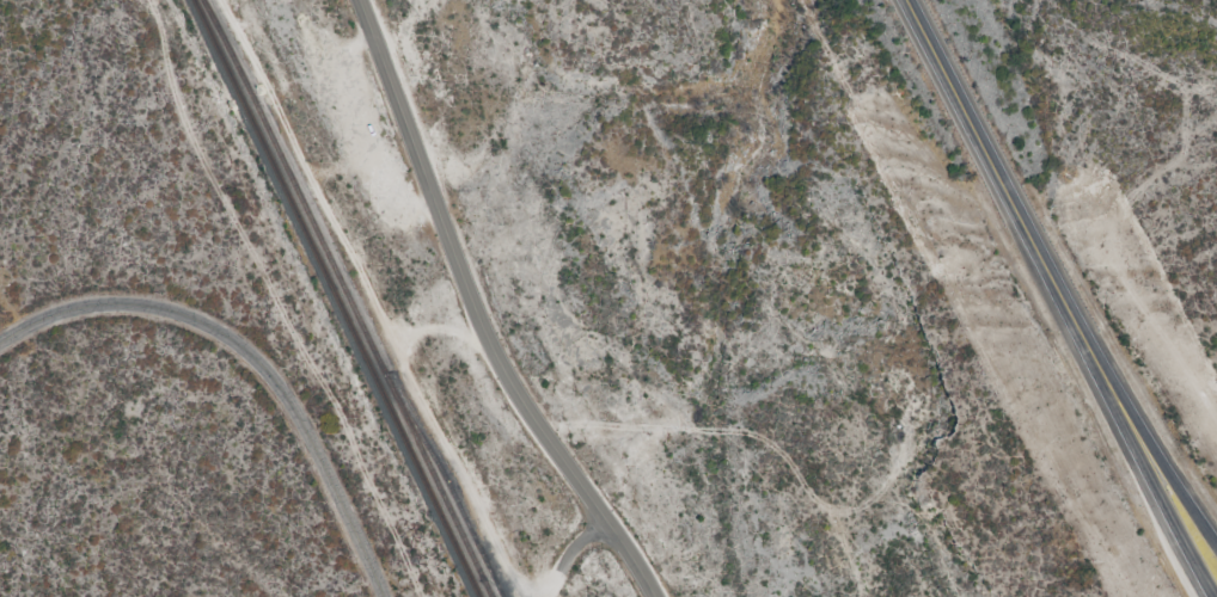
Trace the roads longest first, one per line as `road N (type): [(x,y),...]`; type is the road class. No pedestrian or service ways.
road 1 (residential): [(361,0),(485,333),(656,596)]
road 2 (residential): [(0,343),(51,316),(105,304),(160,308),(210,325),(291,401),(385,596)]
road 3 (trunk): [(1136,429),(907,0)]
road 4 (trunk): [(1136,429),(1216,582)]
road 5 (trunk): [(1216,534),(1136,429)]

